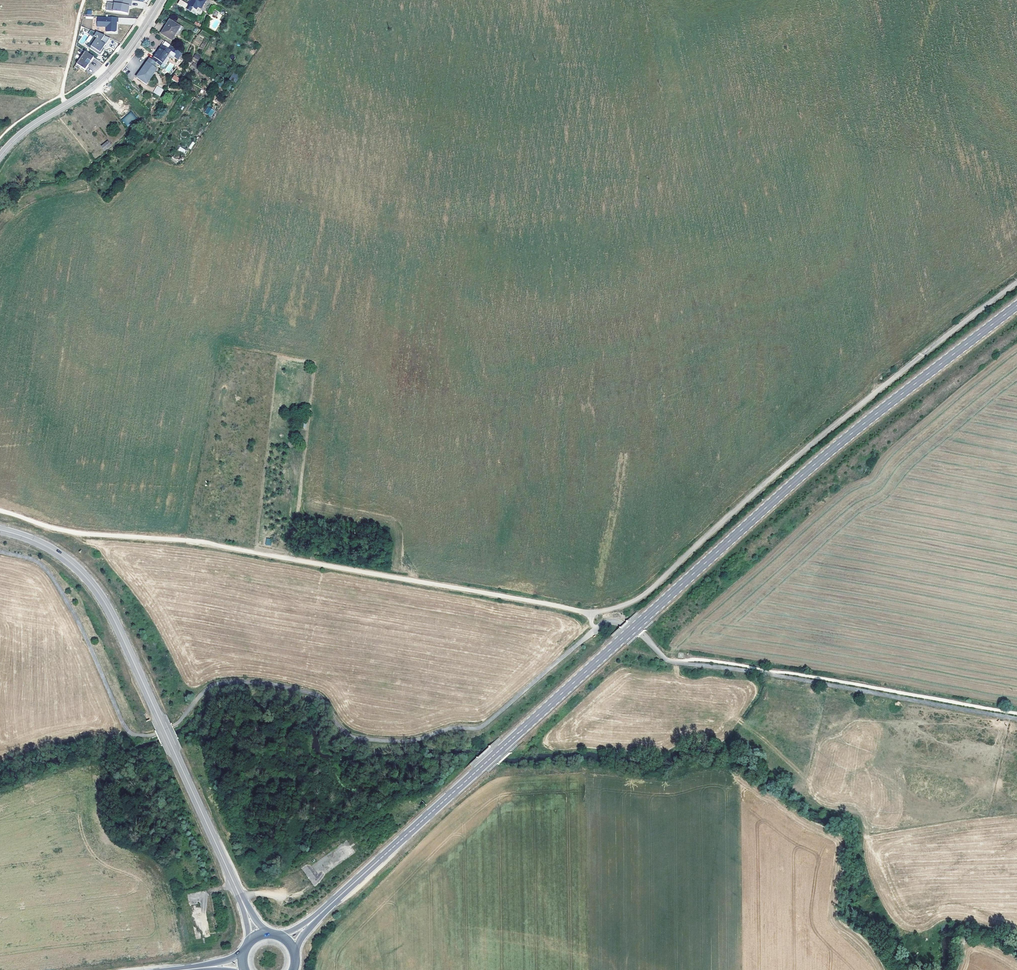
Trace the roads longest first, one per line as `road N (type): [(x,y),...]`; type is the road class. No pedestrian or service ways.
road 1 (track): [(0,510),(50,528),(195,543),(601,614),(644,599),(760,490),(1016,285)]
road 2 (primary): [(319,918),(804,476),(1016,307)]
road 3 (secondary): [(0,525),(70,557),(83,575),(239,894)]
road 4 (tertiary): [(162,0),(108,74),(0,156)]

